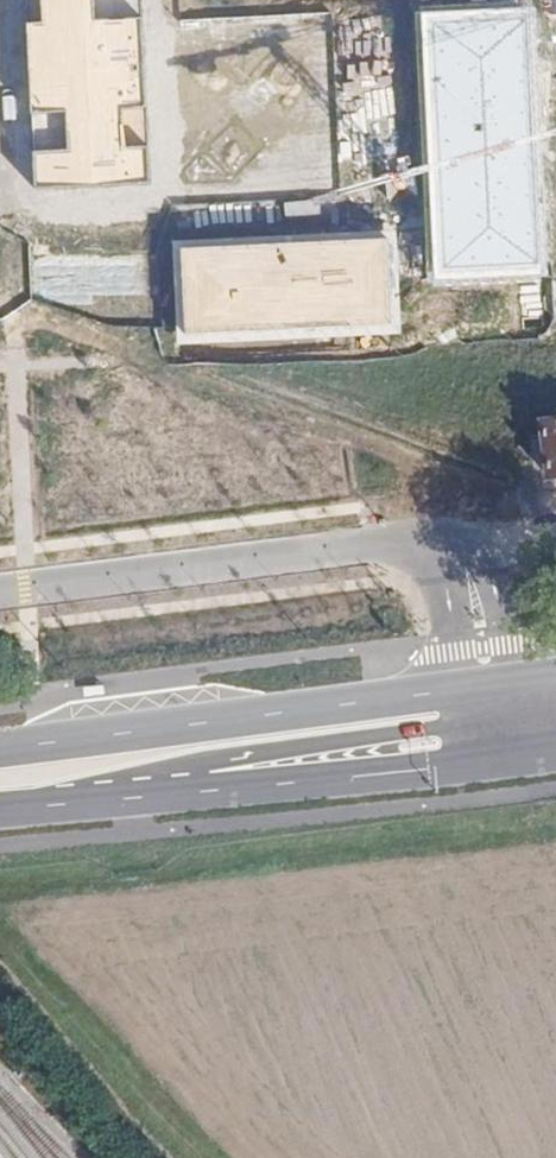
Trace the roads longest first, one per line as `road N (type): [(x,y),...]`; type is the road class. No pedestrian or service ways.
road 1 (unclassified): [(0,591),(426,545),(454,555),(469,574),(482,636)]
road 2 (primary): [(489,687),(0,750)]
road 3 (unclassified): [(59,800),(202,760),(495,719)]
road 4 (primary): [(59,800),(499,758)]

